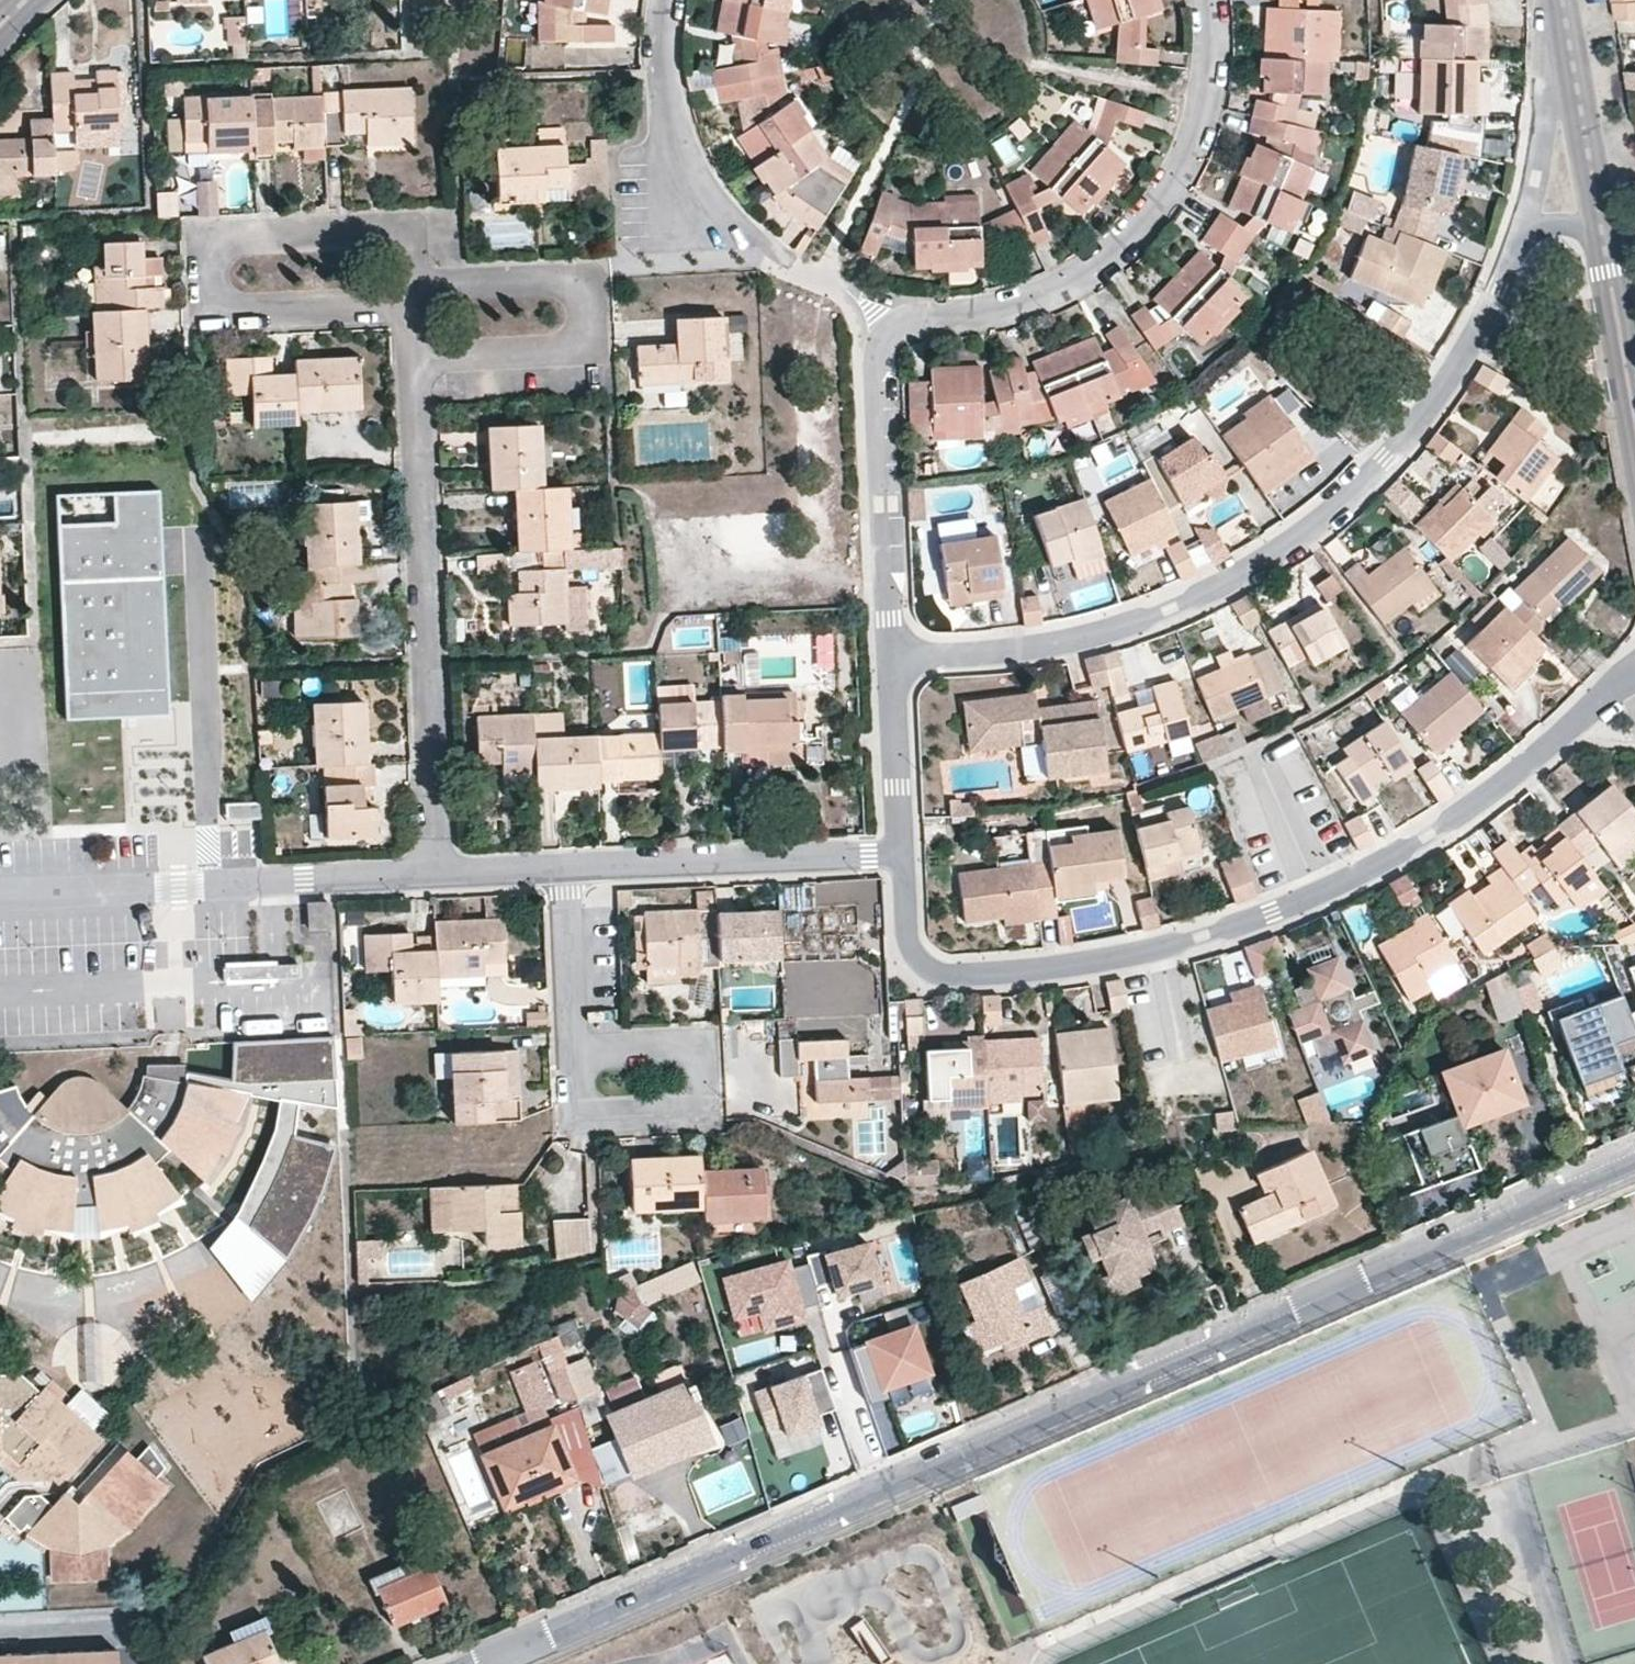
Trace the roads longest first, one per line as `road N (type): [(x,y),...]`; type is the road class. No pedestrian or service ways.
road 1 (residential): [(467,1663),(1634,1167)]
road 2 (residential): [(892,665),(876,340),(889,317),(1022,306),(1084,278),(1132,240),(1168,200),(1206,113),(1217,55),(1207,0)]
road 3 (residential): [(892,665),(998,655),(1172,610),(1306,533),(1421,421),(1501,289),(1528,228)]
road 4 (residential): [(921,966),(955,975),(1164,951),(1275,912),(1428,836),(1634,678)]
road 5 (residential): [(411,311),(215,318),(200,294),(197,256),(211,236),(385,229),(411,247),(415,287)]
road 6 (residential): [(412,366),(431,876)]
road 7 (residential): [(415,287),(575,275),(598,296),(600,346),(576,356),(412,366)]
road 8 (residential): [(0,897),(431,876)]
road 9 (residential): [(562,868),(902,856)]
road 10 (residential): [(671,0),(665,51),(681,149),(711,213),(783,265)]
road 11 (residential): [(573,1049),(575,1094),(599,1108),(690,1102),(701,1085),(700,1058),(672,1042)]
road 12 (residential): [(1564,4),(1603,234)]
road 13 (residential): [(1564,4),(1528,228)]
road 14 (residential): [(902,856),(892,665)]
road 15 (residential): [(562,868),(573,1049)]
road 16 (residential): [(1603,234),(1634,406)]
road 17 (residential): [(431,876),(562,868)]

